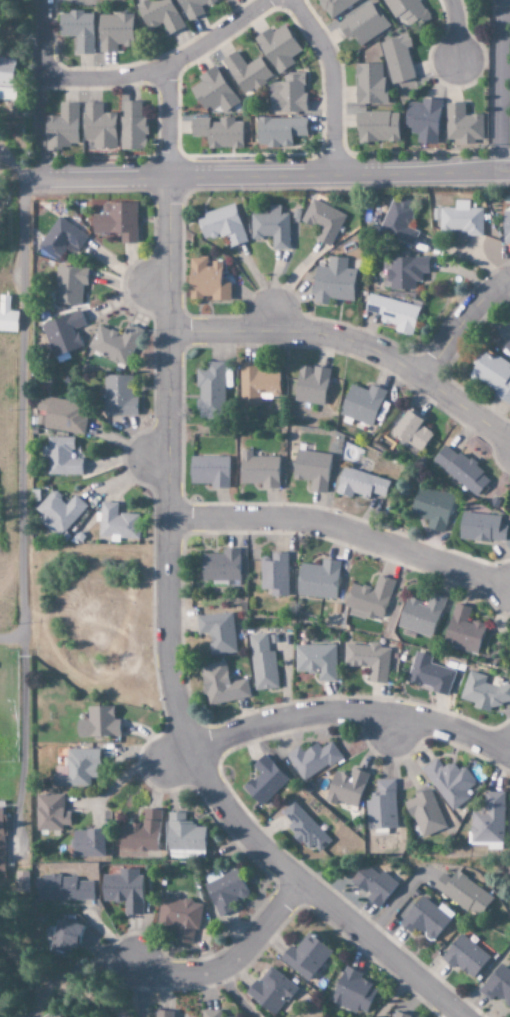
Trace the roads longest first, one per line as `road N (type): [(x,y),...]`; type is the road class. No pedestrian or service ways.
road 1 (residential): [(509,172),(39,178),(22,194),(25,642)]
road 2 (residential): [(166,71),(168,624),(178,707),(234,821),(299,885)]
road 3 (residential): [(171,330),(348,340),(422,376),(509,439)]
road 4 (residential): [(171,518),(332,527),(509,587)]
road 5 (residential): [(194,750),(277,720),(357,712),(509,748)]
road 6 (residential): [(49,82),(166,71),(273,0)]
road 7 (residential): [(299,885),(465,1016)]
road 8 (residential): [(299,885),(227,968),(185,976),(136,963)]
road 9 (residential): [(290,0),(331,64),(336,173)]
road 10 (residential): [(422,376),(487,296),(509,289)]

